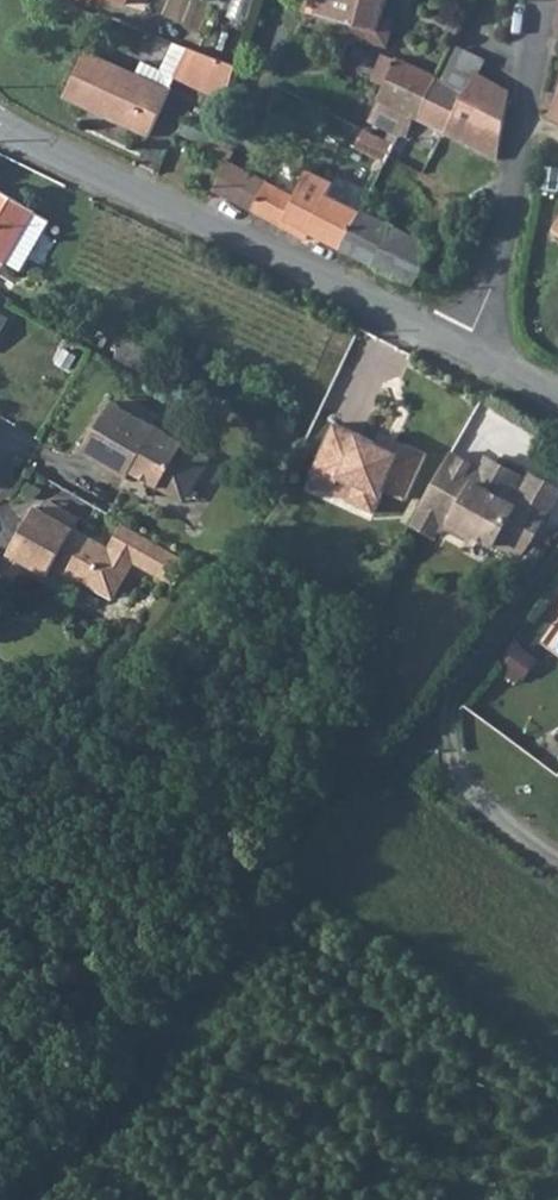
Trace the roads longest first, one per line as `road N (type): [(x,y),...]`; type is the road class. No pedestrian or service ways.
road 1 (track): [(435,715),(35,1199)]
road 2 (residential): [(464,347),(0,129)]
road 3 (residential): [(464,347),(496,282),(542,0)]

